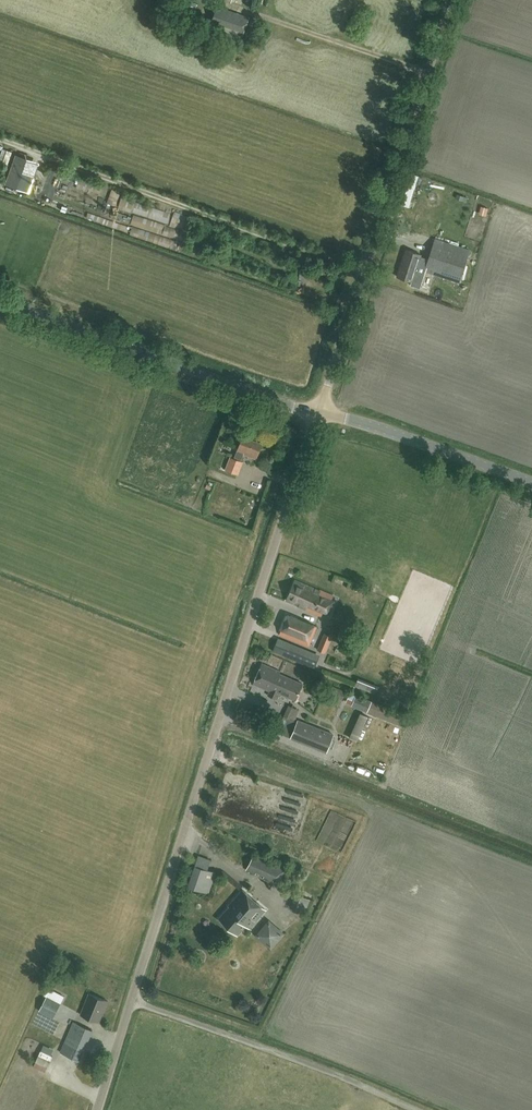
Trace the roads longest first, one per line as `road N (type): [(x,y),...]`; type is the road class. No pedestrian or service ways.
road 1 (unclassified): [(97,1109),(317,414)]
road 2 (unclassified): [(317,414),(451,0)]
road 3 (track): [(363,272),(0,139)]
road 4 (tertiary): [(317,414),(0,298)]
road 5 (tertiary): [(531,483),(379,427),(317,414)]

